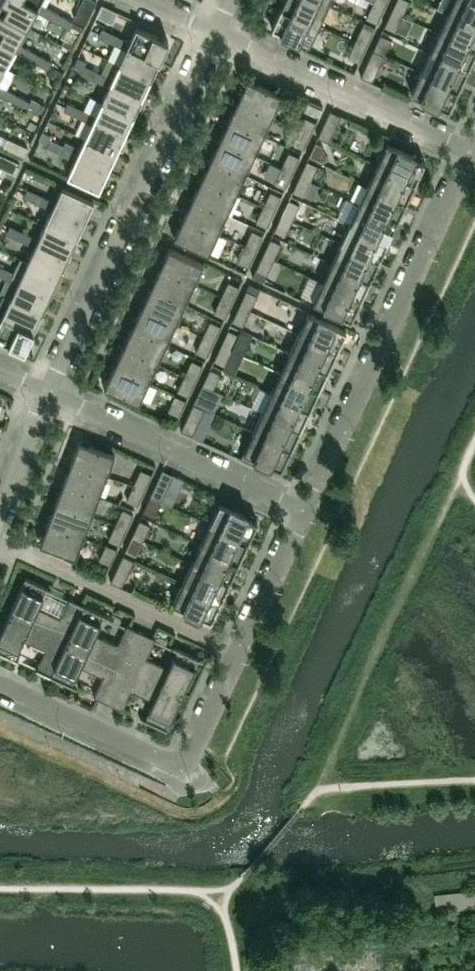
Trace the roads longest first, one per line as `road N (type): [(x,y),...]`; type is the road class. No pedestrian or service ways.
road 1 (residential): [(46,393),(216,32)]
road 2 (residential): [(305,509),(472,152)]
road 3 (residential): [(0,685),(161,759),(182,760),(238,655)]
road 4 (residential): [(305,509),(46,393)]
road 5 (residential): [(472,152),(216,32)]
road 6 (residential): [(238,655),(0,543)]
road 7 (residential): [(238,655),(305,509)]
road 8 (residential): [(0,512),(46,393)]

